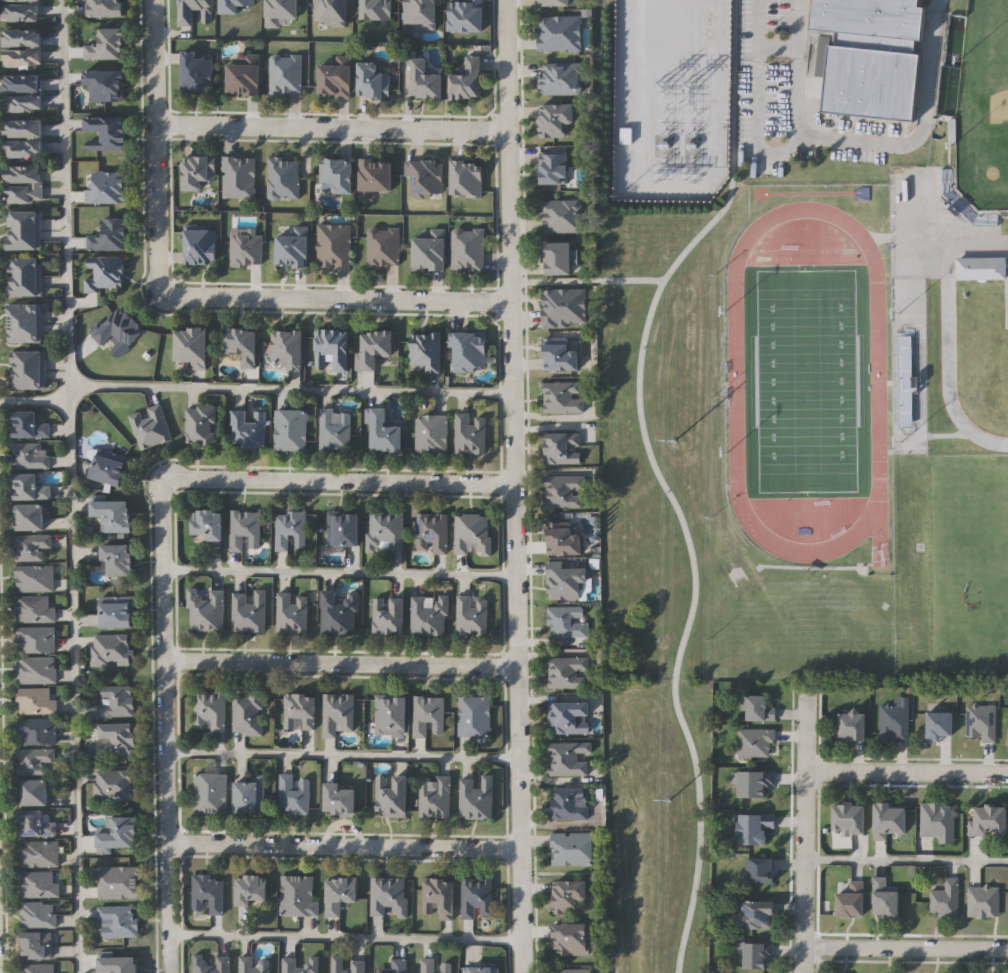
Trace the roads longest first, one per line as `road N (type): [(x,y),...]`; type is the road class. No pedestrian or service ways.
road 1 (residential): [(523,972),(506,0)]
road 2 (residential): [(170,972),(165,479)]
road 3 (residential): [(518,666),(164,660)]
road 4 (residential): [(155,125),(509,131)]
road 5 (residential): [(519,849),(166,841)]
road 6 (residential): [(163,288),(511,302)]
road 7 (residential): [(512,481),(165,479)]
road 8 (residential): [(154,0),(156,272),(163,288)]
road 9 (residential): [(803,694),(801,972)]
road 10 (residential): [(1007,944),(801,944)]
road 11 (residential): [(1007,768),(804,765)]

